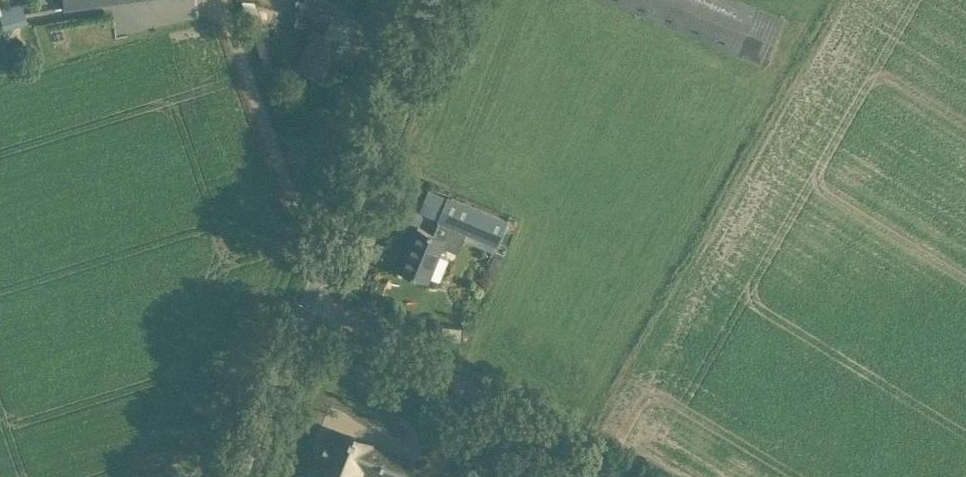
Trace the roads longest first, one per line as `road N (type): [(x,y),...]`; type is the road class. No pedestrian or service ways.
road 1 (unclassified): [(231,476),(423,0)]
road 2 (track): [(612,476),(305,292)]

